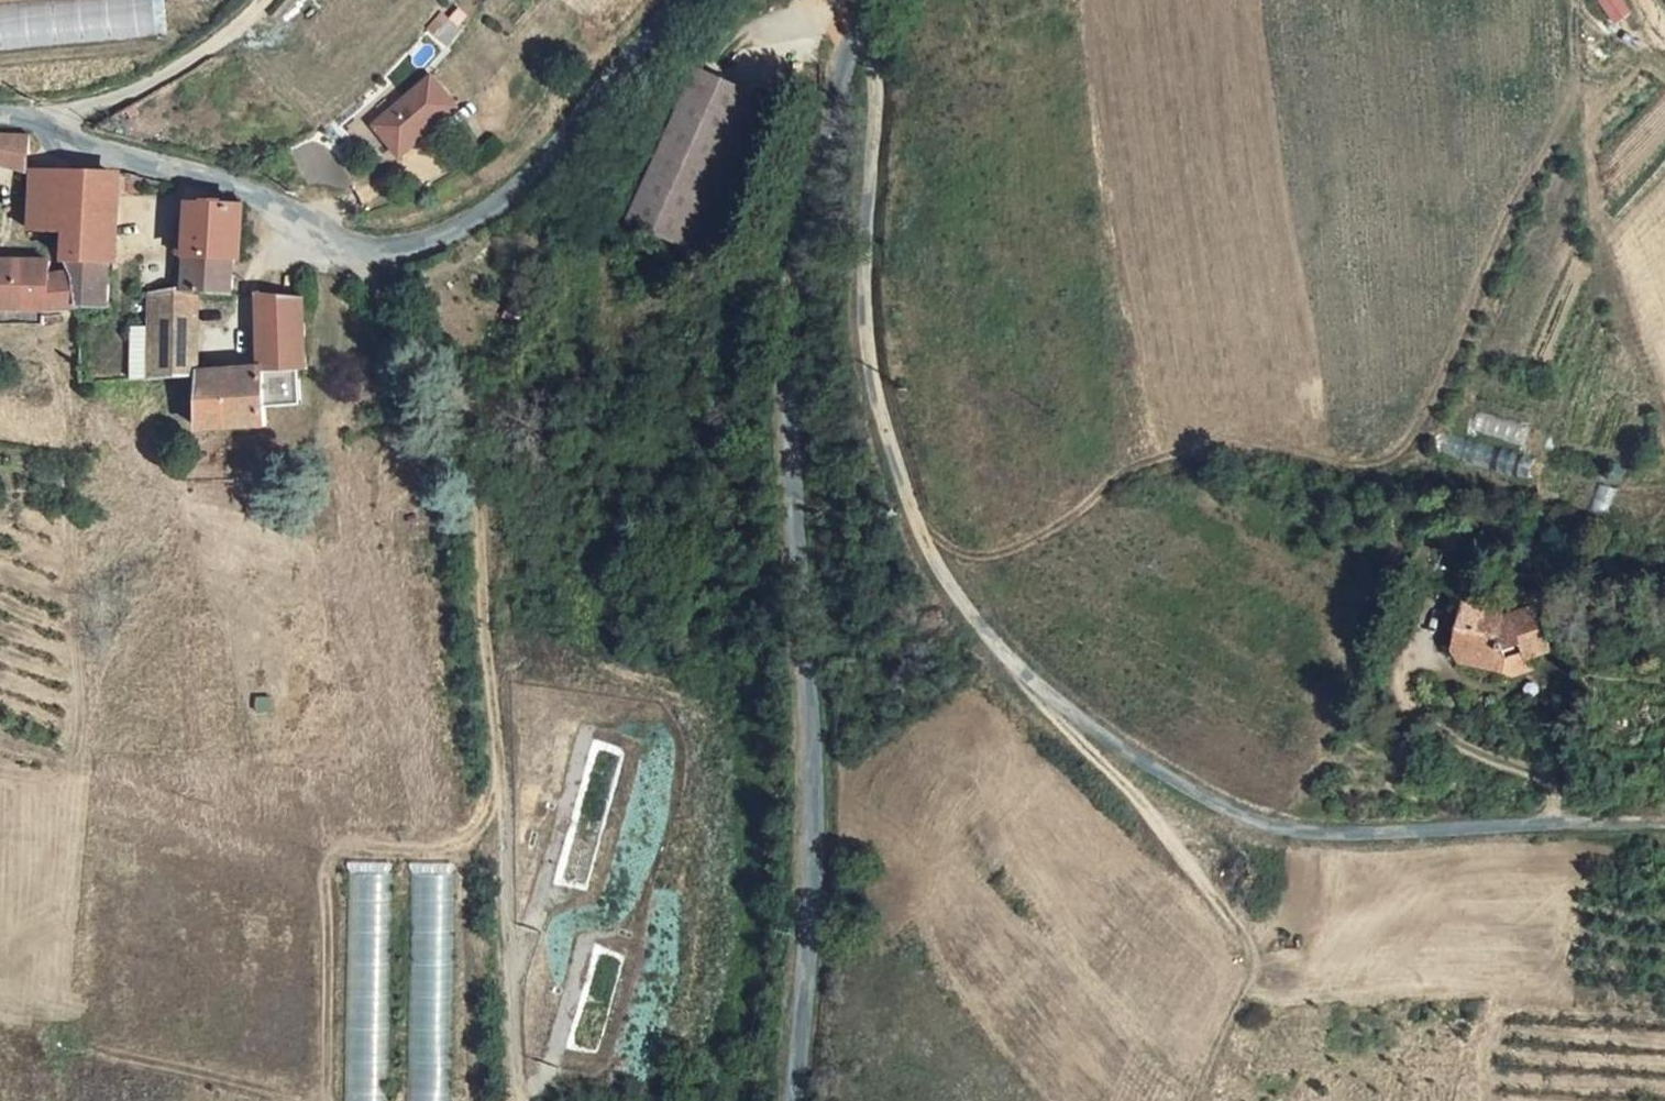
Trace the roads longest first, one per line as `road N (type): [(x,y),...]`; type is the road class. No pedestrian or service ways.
road 1 (track): [(1664,824),(1320,835),(1222,809),(1046,697),(969,612),(917,519),(857,328),(871,84),(849,49)]
road 2 (unclassified): [(794,1100),(813,870),(787,335),(860,0)]
road 3 (track): [(1585,96),(1507,241),(1434,429),(1407,457),(1353,474),(1210,454),(1167,458),(1138,467),(1079,512),(978,555),(917,519)]
road 4 (track): [(350,252),(466,400),(522,1100)]
road 5 (track): [(0,768),(43,782),(75,751),(80,692),(67,516),(75,410),(50,344),(0,332)]
road 6 (track): [(1046,697),(1242,929),(1253,968),(1190,1100)]
road 7 (track): [(499,783),(479,831),(456,843),(349,844),(327,866),(330,1100)]
road 8 (unclassified): [(690,0),(507,208),(431,247),(350,252)]
road 9 (track): [(1580,0),(1600,215),(1632,326),(1664,392)]
road 10 (residential): [(350,252),(270,207),(73,140),(44,119),(0,118)]
road 11 (track): [(1548,823),(1557,800),(1545,775),(1440,735),(1402,693),(1418,640)]
road 12 (track): [(265,0),(187,63),(44,119)]

